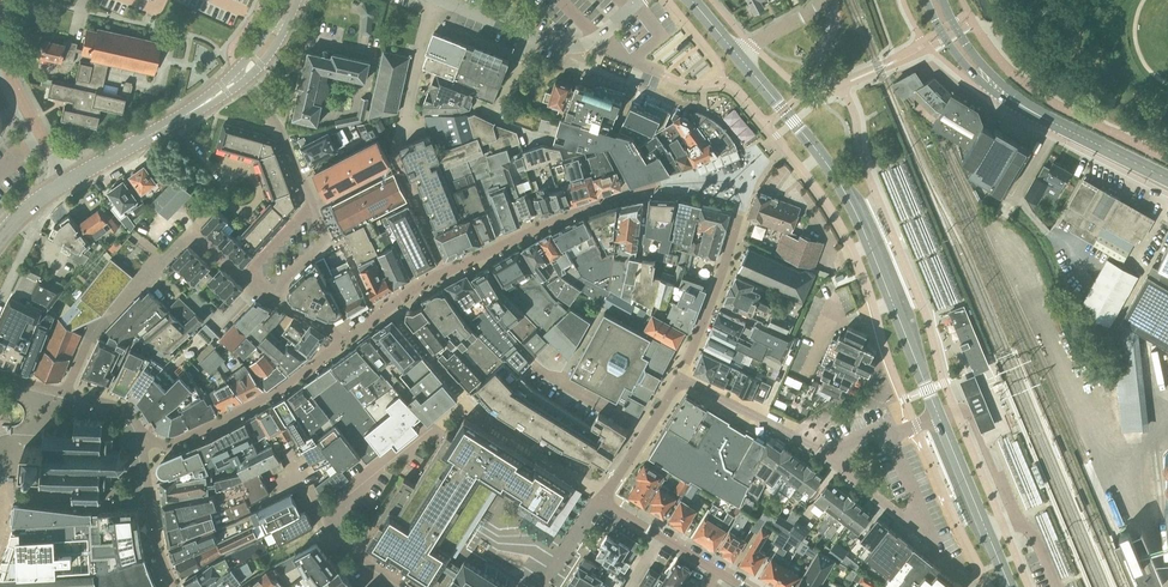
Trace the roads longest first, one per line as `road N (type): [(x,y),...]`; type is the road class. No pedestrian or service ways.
road 1 (secondary): [(939,416),(842,186),(740,57)]
road 2 (residential): [(603,495),(681,374),(824,453)]
road 3 (residential): [(194,230),(93,333),(66,394),(0,376)]
road 4 (secondary): [(952,35),(1020,104),(1167,179)]
road 5 (residential): [(403,586),(369,565),(336,525),(340,505),(439,421)]
road 6 (residential): [(66,183),(243,75)]
road 7 (secondary): [(1011,586),(939,416)]
road 8 (residential): [(742,586),(603,495)]
road 9 (residential): [(66,183),(0,39)]
road 10 (residential): [(246,279),(269,297),(331,240),(315,204)]
road 11 (residential): [(824,453),(939,547)]
road 12 (residential): [(315,204),(243,75)]
road 13 (residential): [(824,453),(939,416)]

